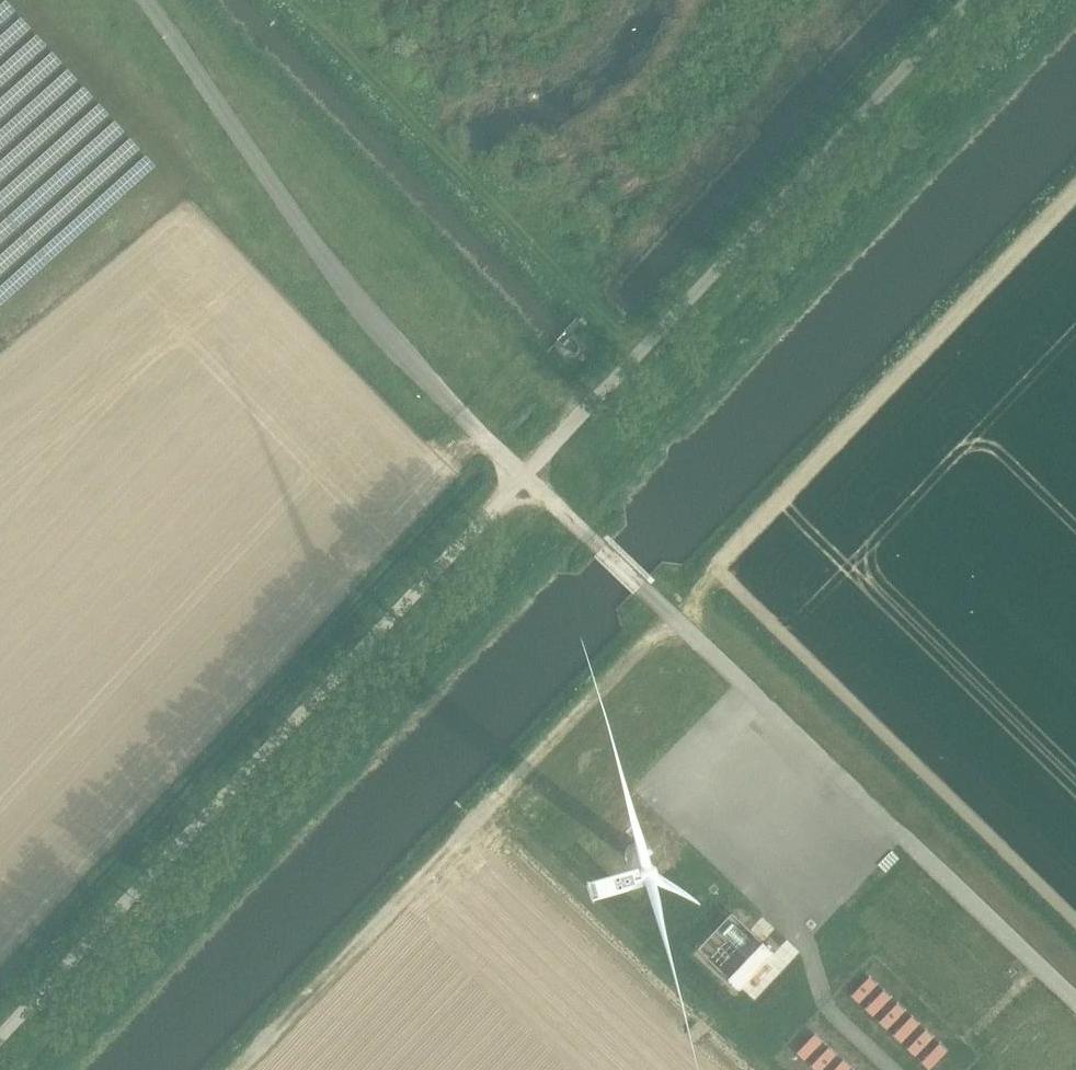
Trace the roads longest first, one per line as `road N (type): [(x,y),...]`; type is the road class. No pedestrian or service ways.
road 1 (unclassified): [(0,1033),(969,0)]
road 2 (track): [(237,1069),(671,616)]

